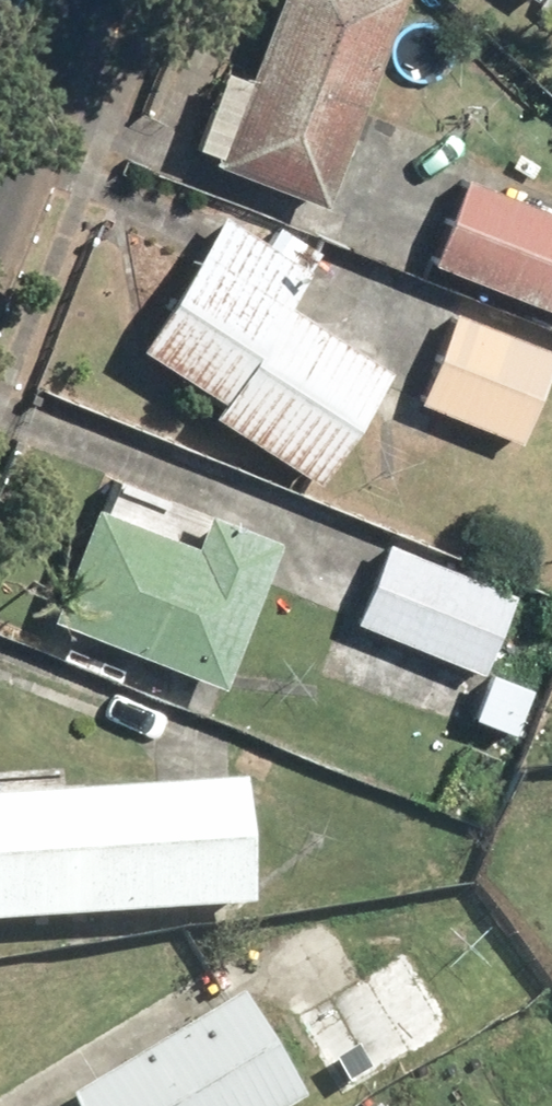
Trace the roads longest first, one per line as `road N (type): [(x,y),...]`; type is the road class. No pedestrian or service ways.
road 1 (residential): [(0,174),(70,0)]

